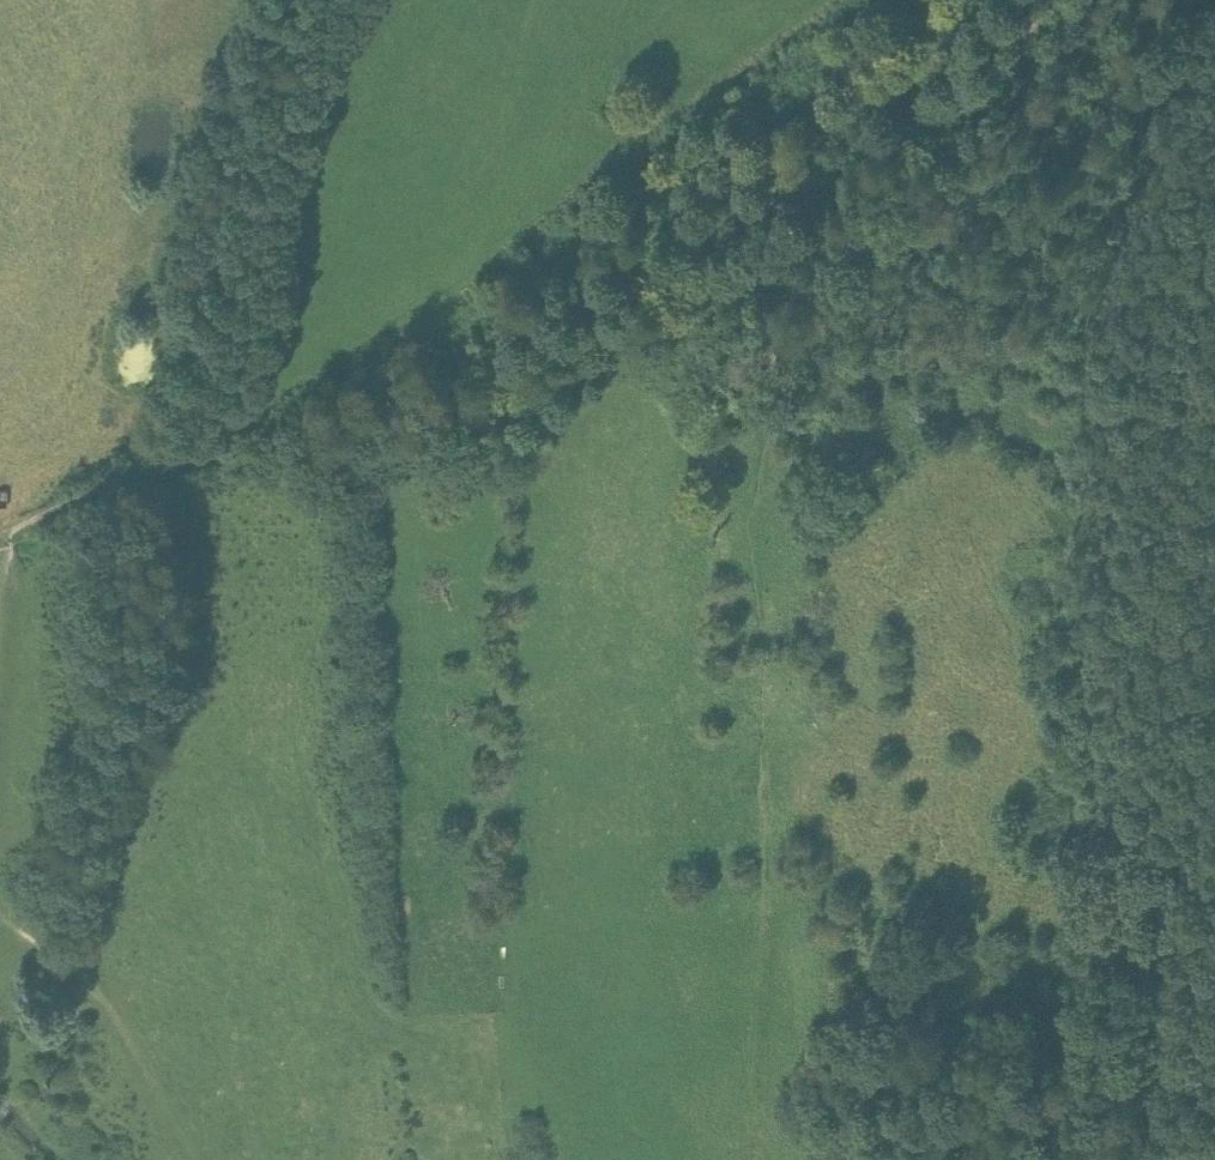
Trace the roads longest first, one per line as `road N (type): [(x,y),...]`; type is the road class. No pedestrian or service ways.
road 1 (track): [(1051,0),(905,182),(785,300),(732,318),(636,326),(466,421),(400,445),(194,458)]

